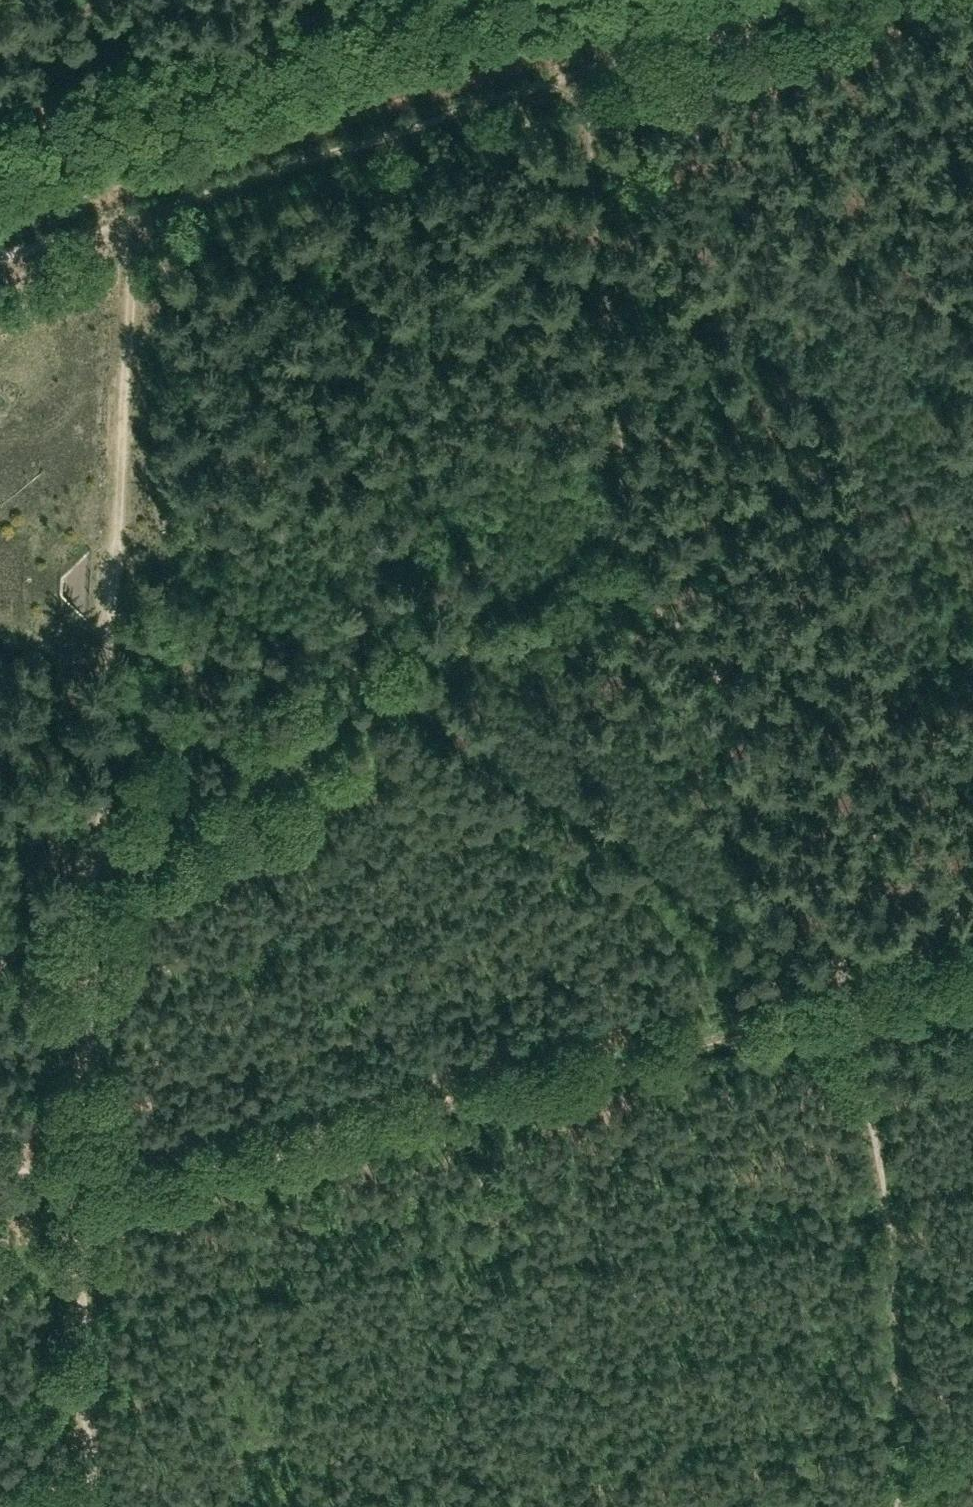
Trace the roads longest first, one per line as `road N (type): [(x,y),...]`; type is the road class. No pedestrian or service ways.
road 1 (track): [(853,979),(74,1161)]
road 2 (track): [(103,860),(133,221)]
road 3 (track): [(103,860),(591,566)]
road 4 (track): [(899,1506),(911,1411),(908,1280),(853,979)]
road 5 (track): [(591,566),(700,633),(853,979)]
road 6 (track): [(591,566),(613,502),(581,72)]
road 7 (track): [(581,72),(133,221)]
road 8 (track): [(74,1161),(89,1506)]
road 9 (track): [(74,1161),(103,860)]
road 10 (track): [(792,0),(581,72)]
road 11 (track): [(133,221),(0,269)]
road 12 (track): [(972,950),(853,979)]
road 13 (track): [(103,860),(0,925)]

